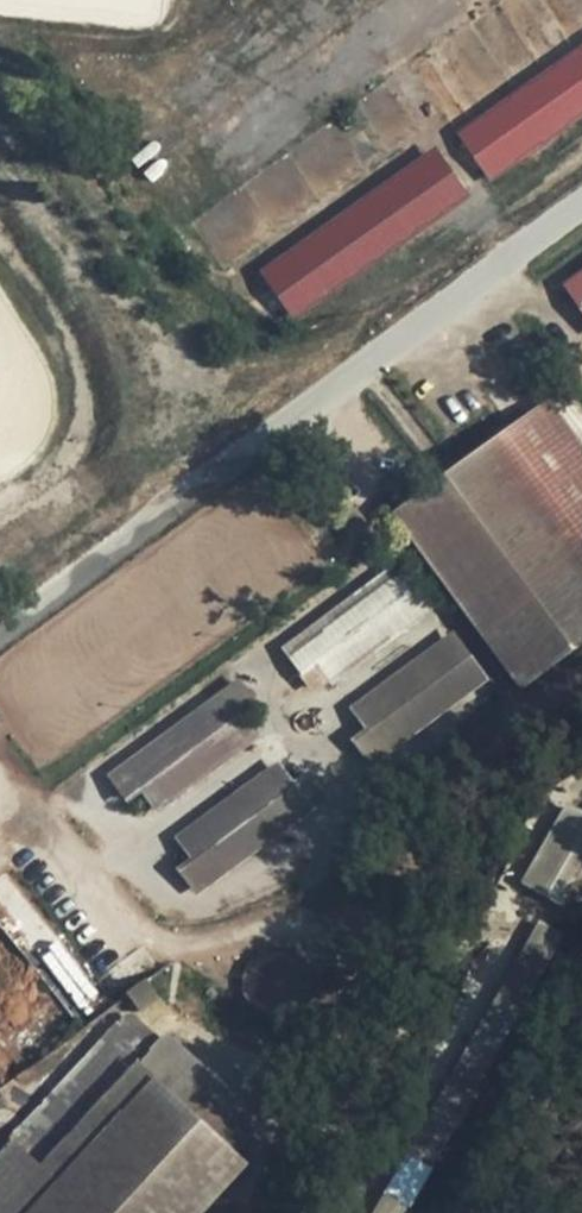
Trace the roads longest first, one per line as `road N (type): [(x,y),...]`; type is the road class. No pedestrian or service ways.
road 1 (unclassified): [(581,204),(0,630)]

